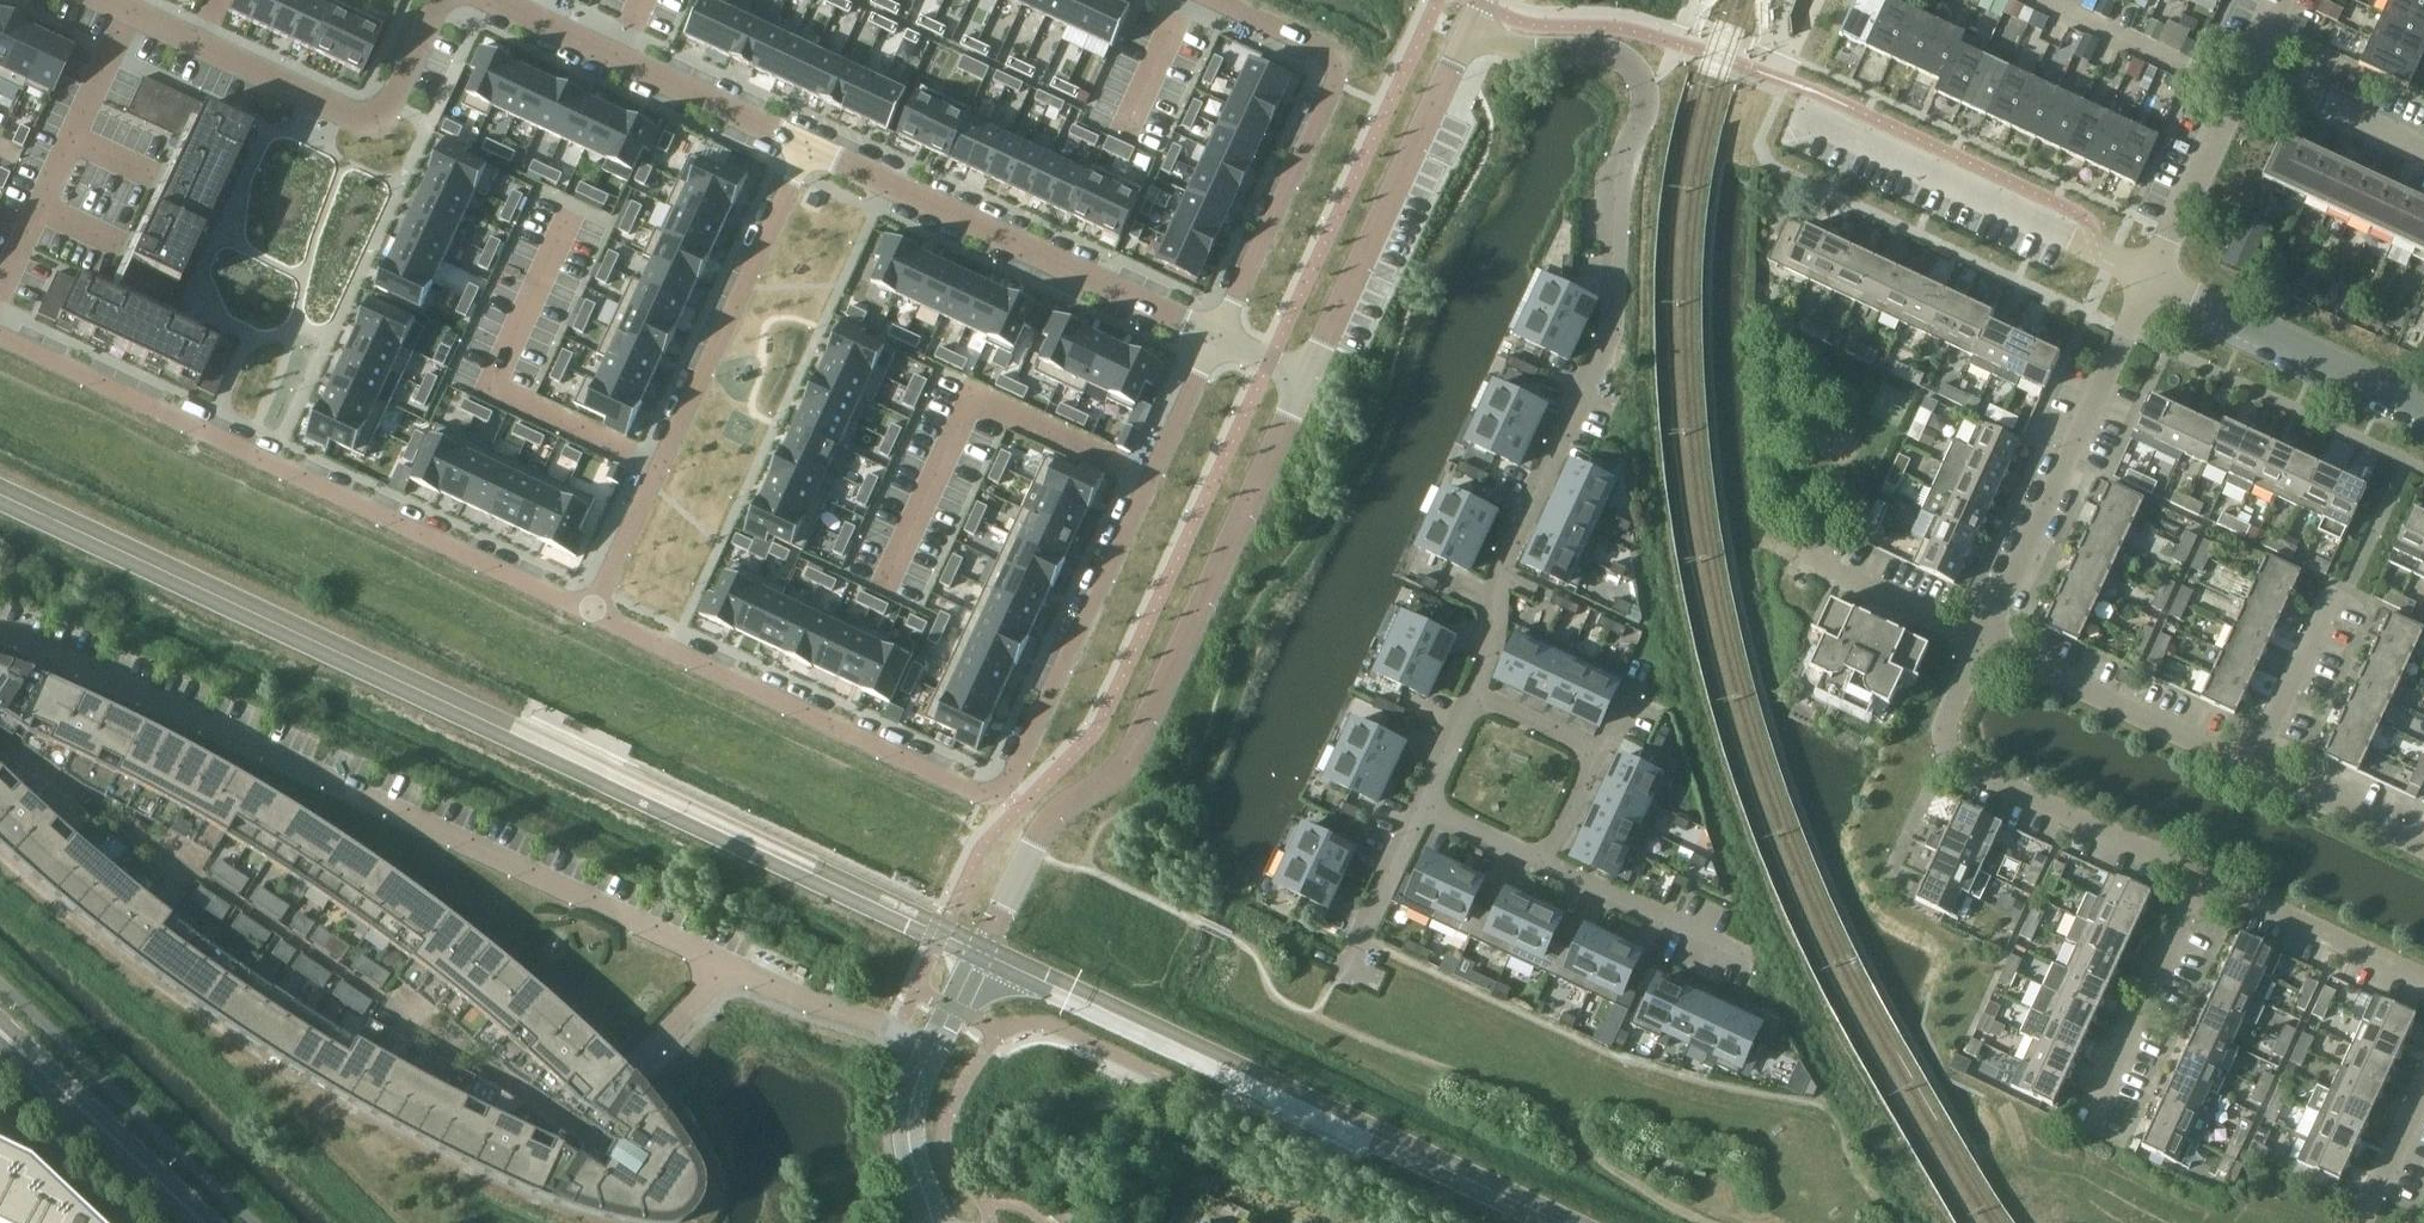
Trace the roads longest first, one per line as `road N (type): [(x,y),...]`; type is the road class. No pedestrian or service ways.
road 1 (residential): [(928,1055),(0,631)]
road 2 (residential): [(1214,333),(1012,769),(993,784),(969,790),(593,613)]
road 3 (residential): [(1469,33),(1534,50),(1609,52),(1634,67),(1644,89),(1618,163),(1609,327),(1501,570),(1491,643),(1471,687)]
road 4 (residential): [(976,948),(1040,818),(1127,763),(1309,376)]
road 5 (residential): [(0,340),(593,613)]
road 6 (residential): [(593,613),(807,147)]
road 7 (residential): [(807,147),(1214,333)]
road 8 (residential): [(1210,0),(1336,63),(1214,333)]
road 9 (residential): [(128,7),(365,120),(396,110),(448,0)]
road 10 (residential): [(1977,641),(2148,276)]
road 11 (residential): [(2199,876),(1950,756),(1943,722),(1977,641)]
road 12 (residential): [(2148,276),(1797,112)]
road 13 (residential): [(1309,376),(1469,33)]
road 14 (residential): [(484,0),(807,147)]
road 15 (residential): [(2256,769),(1977,641)]
road 16 (residential): [(128,7),(0,286)]
road 17 (tertiary): [(2423,406),(2148,276)]
road 18 (residential): [(1471,687),(1604,748),(1544,884)]
road 19 (residential): [(2083,1127),(2199,876)]
road 20 (secondary): [(204,1222),(0,1038)]
road 21 (residential): [(2423,981),(2199,876)]
road 22 (residential): [(2148,276),(2238,86)]
road 23 (residential): [(2238,86),(2053,0)]
road 24 (residential): [(2423,160),(2241,79)]
road 25 (residential): [(2256,769),(2337,593)]
road 26 (residential): [(1544,884),(1721,962)]
road 27 (residential): [(1977,641),(1801,561)]
road 28 (residential): [(2256,769),(2423,846)]
road 29 (residential): [(928,1055),(909,1119),(912,1163),(935,1222)]
road 30 (residential): [(1411,821),(1544,884)]
road 31 (residential): [(1471,687),(1411,821)]
road 32 (residential): [(2362,1222),(2423,1089)]
road 33 (residential): [(1411,821),(1352,953)]

